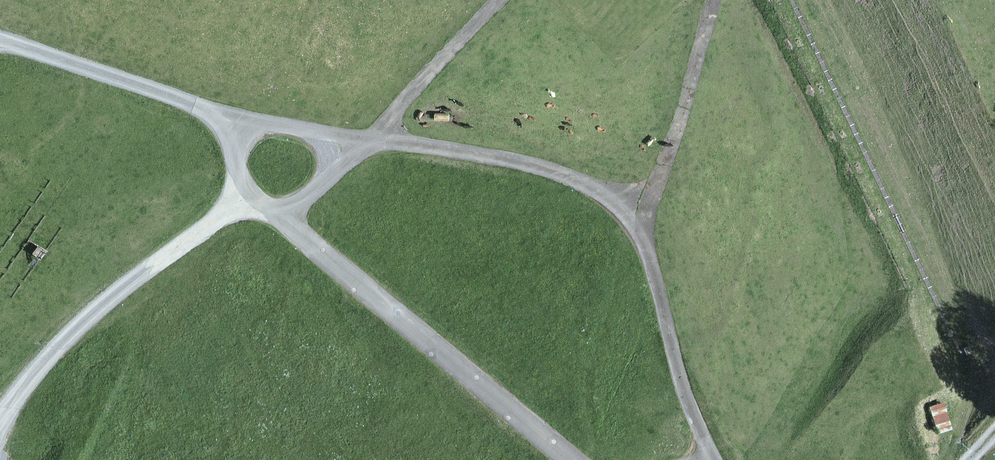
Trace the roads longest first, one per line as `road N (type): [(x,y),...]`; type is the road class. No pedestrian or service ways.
road 1 (track): [(0,39),(222,112),(523,156),(625,192),(656,241),(689,384),(721,459)]
road 2 (track): [(0,420),(76,325),(164,252),(246,195),(284,221),(374,140),(502,0)]
road 3 (track): [(284,221),(585,459)]
road 4 (track): [(648,222),(722,4)]

